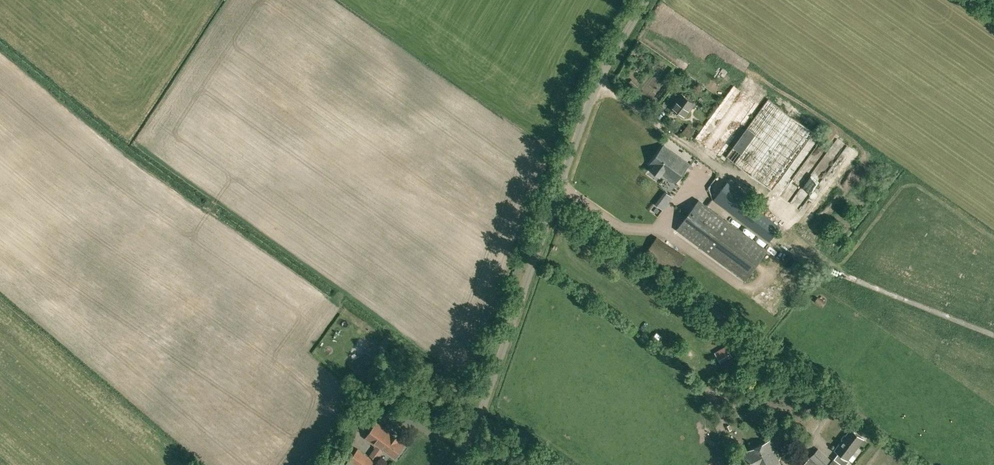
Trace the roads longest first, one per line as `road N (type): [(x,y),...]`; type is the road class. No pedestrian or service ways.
road 1 (unclassified): [(458,464),(545,213),(608,65),(647,0)]

